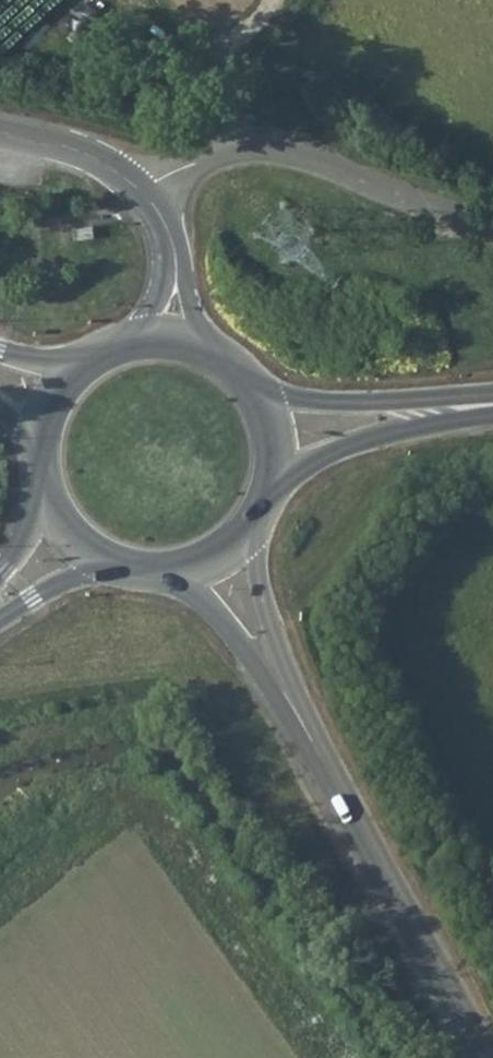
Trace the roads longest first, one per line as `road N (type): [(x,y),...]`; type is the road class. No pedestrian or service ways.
road 1 (unclassified): [(143,197),(155,180),(199,162),(277,152),(492,228)]
road 2 (tertiary): [(312,744),(491,1057)]
road 3 (secondary): [(492,401),(262,394)]
road 4 (tertiary): [(312,744),(268,621),(254,523)]
road 5 (secondary): [(275,476),(339,450),(492,413)]
road 6 (tertiary): [(181,574),(214,606),(312,744)]
road 7 (unclassified): [(0,132),(107,164),(143,197)]

